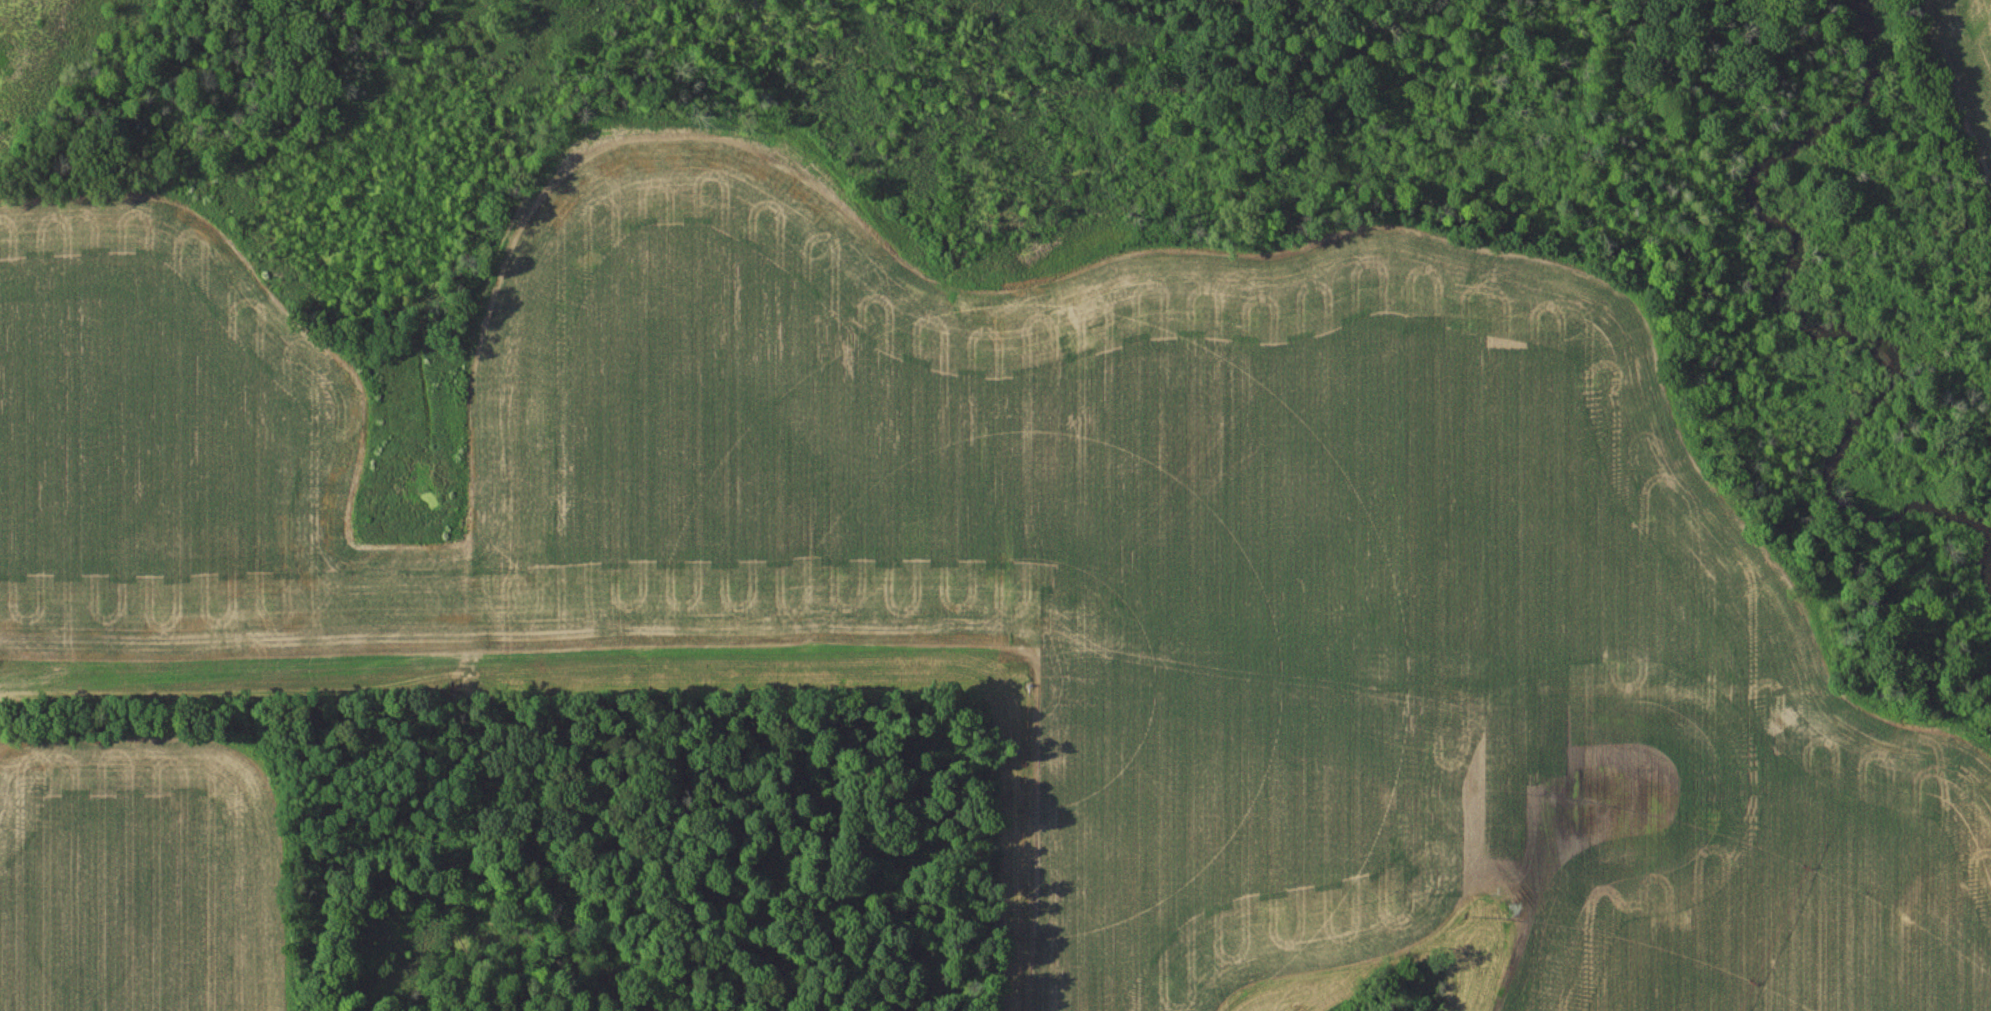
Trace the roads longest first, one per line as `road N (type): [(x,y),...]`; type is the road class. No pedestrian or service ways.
road 1 (residential): [(0,668),(303,659),(1008,660)]

